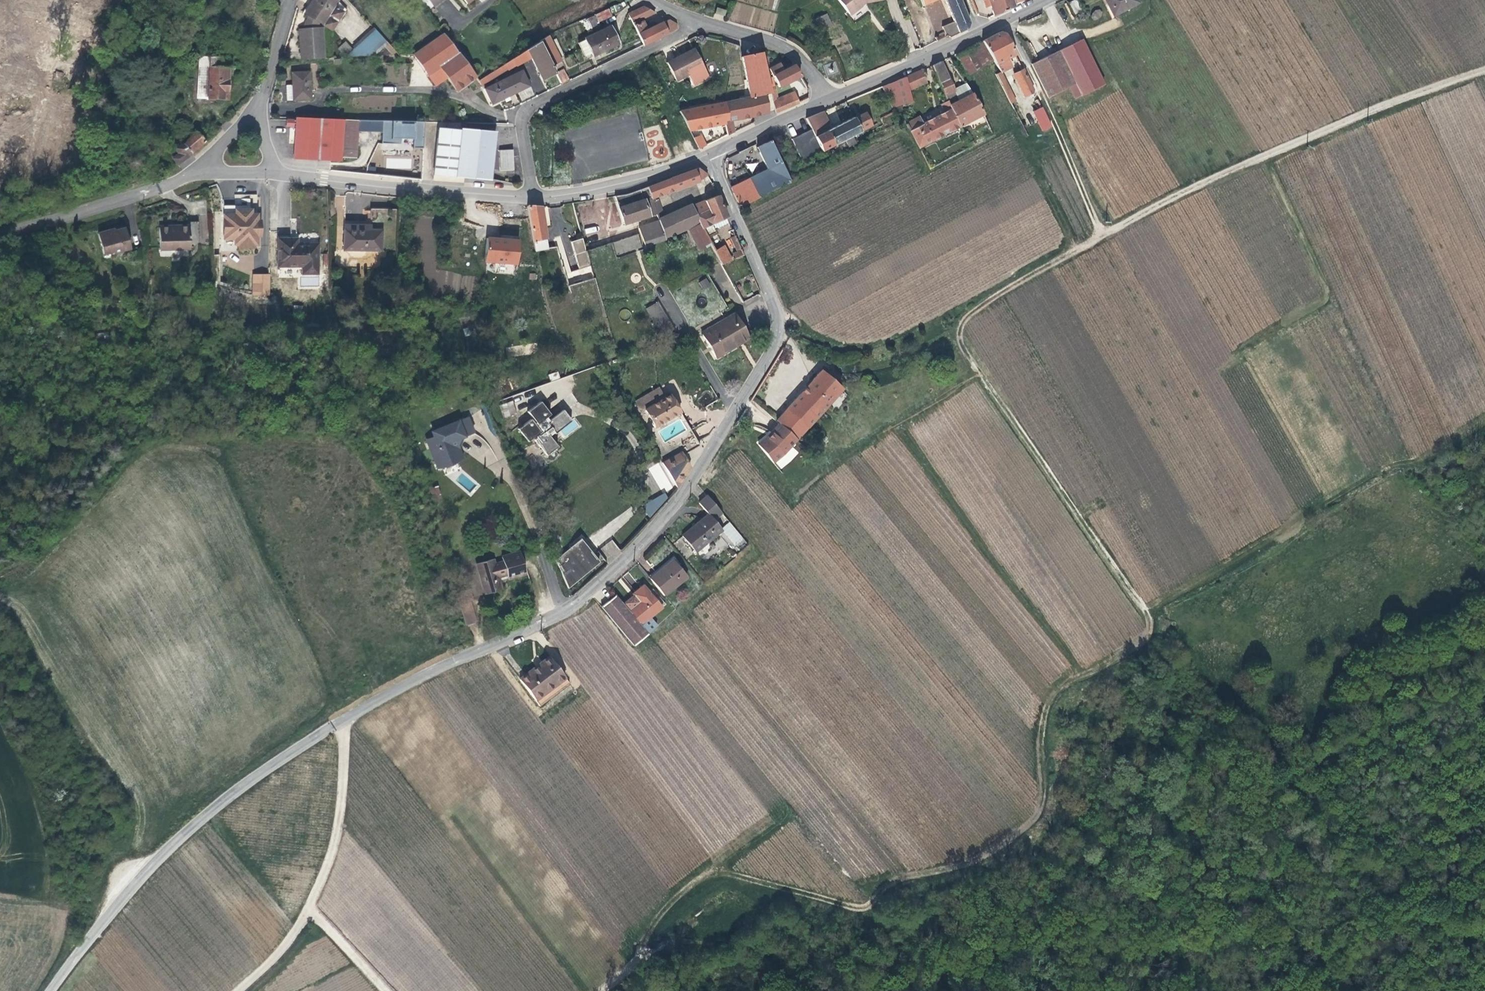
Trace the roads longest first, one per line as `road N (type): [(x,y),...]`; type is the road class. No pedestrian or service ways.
road 1 (track): [(1484,71),(1261,158),(989,300),(963,332),(1151,609),(1392,462),(1433,455),(1484,422)]
road 2 (tertiary): [(713,155),(781,321),(779,341),(686,492),(576,605),(397,690),(248,780),(171,850),(52,990)]
road 3 (track): [(599,990),(710,876),(742,875),(871,902),(909,880),(965,863),(1028,824),(1040,798),(1047,709),(1072,682),(1149,631),(1151,609)]
road 4 (track): [(344,720),(345,777),(316,901),(297,932),(238,990)]
road 5 (residential): [(699,21),(534,105),(524,124),(536,196)]
road 6 (tertiary): [(536,196),(285,170)]
road 7 (track): [(1007,20),(1108,235)]
road 8 (residential): [(127,196),(48,11)]
road 9 (tertiary): [(713,155),(582,192),(536,196)]
road 10 (unclassified): [(979,32),(826,100)]
road 11 (residential): [(826,100),(801,56),(770,38),(699,21)]
road 12 (unclassified): [(826,100),(713,155)]

